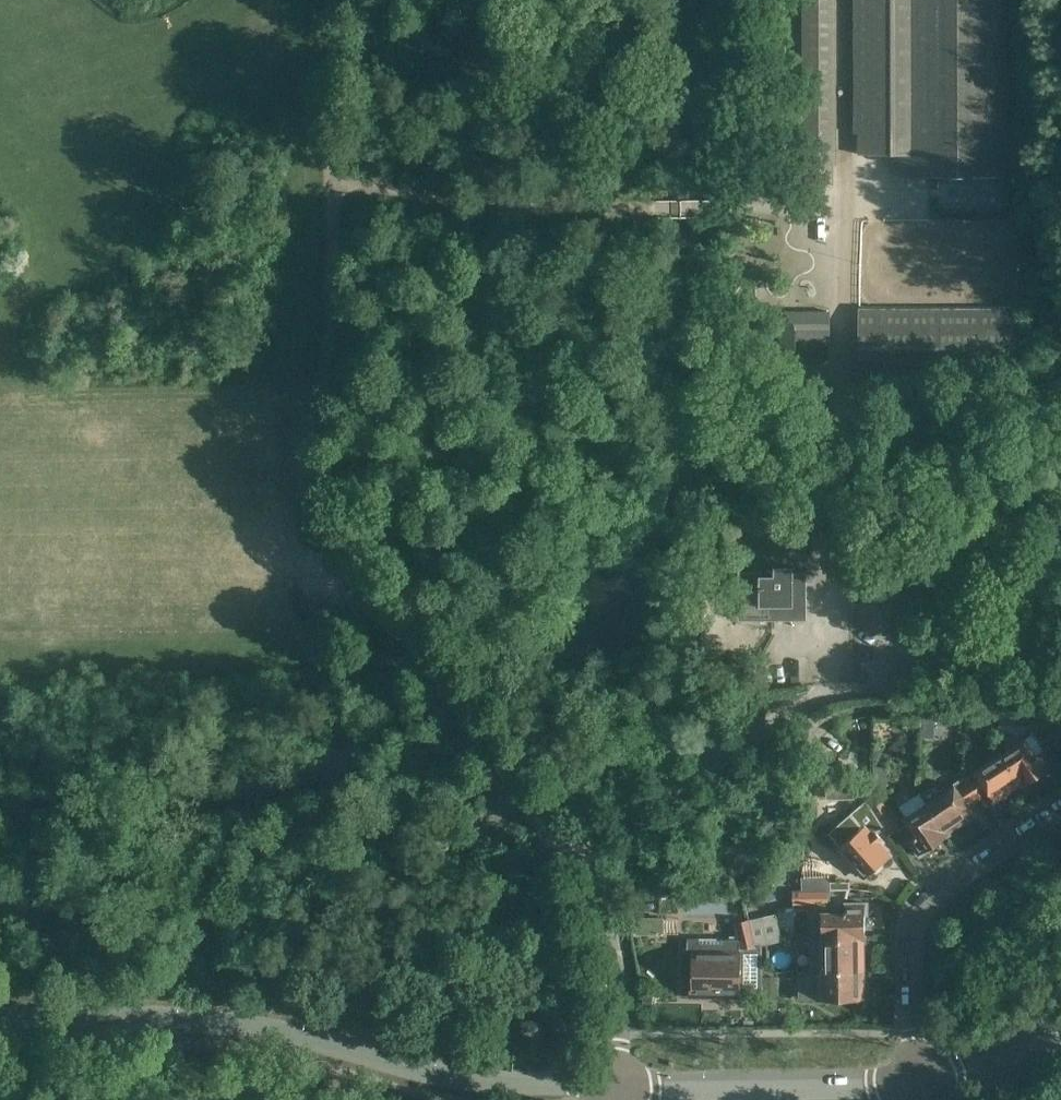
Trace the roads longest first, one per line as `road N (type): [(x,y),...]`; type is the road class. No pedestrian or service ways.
road 1 (unclassified): [(0,1019),(255,1027),(426,1072),(622,1095)]
road 2 (track): [(844,202),(654,209),(473,201),(330,180)]
road 3 (unclassified): [(570,857),(400,620),(341,578)]
road 4 (residential): [(919,1082),(909,1033),(910,953),(927,897),(1060,804)]
road 5 (unclassified): [(622,1095),(919,1082)]
road 6 (unclassified): [(622,1095),(619,949),(570,857)]
road 7 (unclassified): [(570,857),(764,738)]
road 8 (unclassified): [(919,1082),(1060,1038)]

